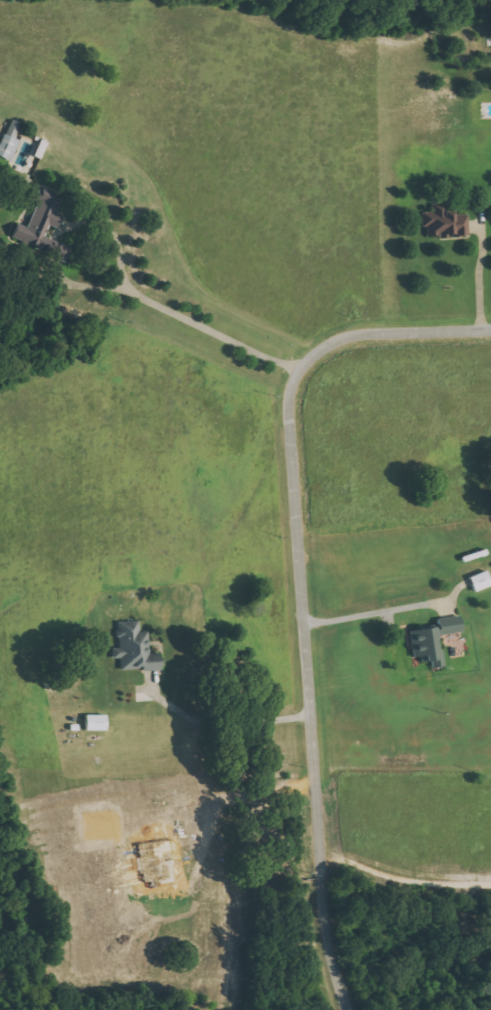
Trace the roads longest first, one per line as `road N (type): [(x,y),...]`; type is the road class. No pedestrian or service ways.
road 1 (residential): [(490,328),(338,340),(319,348),(291,387),(324,917),(349,1009)]

